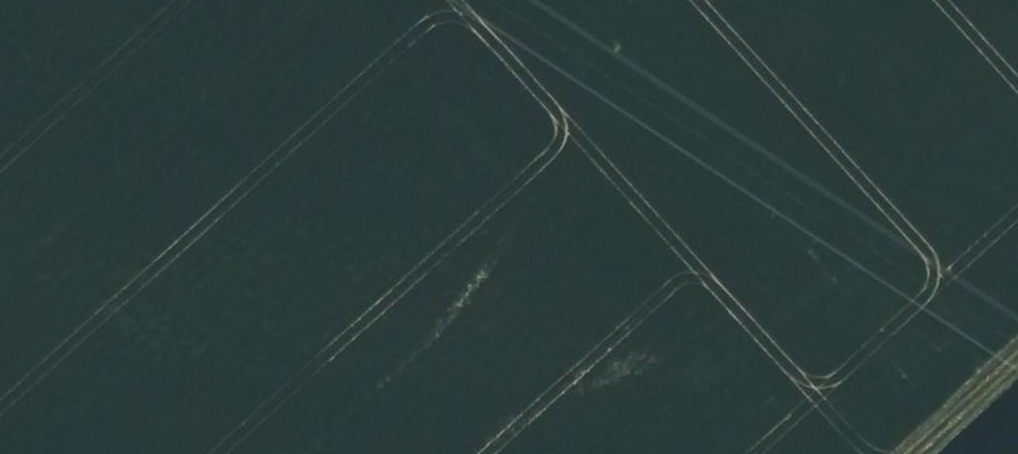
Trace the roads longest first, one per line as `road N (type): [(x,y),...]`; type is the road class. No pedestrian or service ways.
road 1 (track): [(904,453),(1017,351)]

